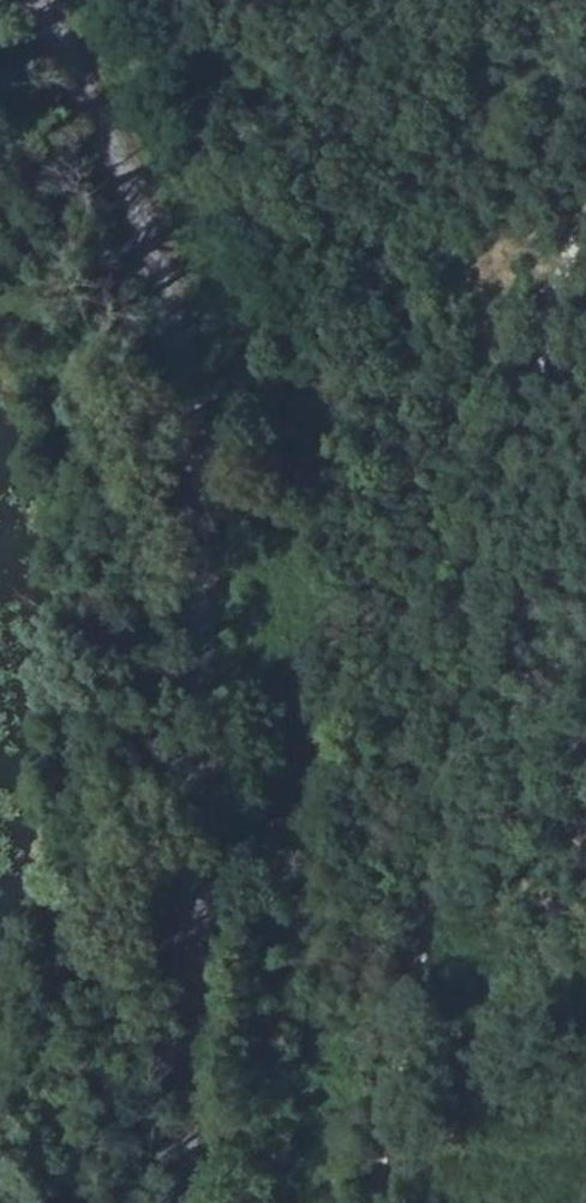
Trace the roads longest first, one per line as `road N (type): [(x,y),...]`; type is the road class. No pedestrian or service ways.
road 1 (secondary): [(220,1202),(213,483),(149,198),(51,0)]
road 2 (track): [(585,220),(564,249),(472,879),(426,1006),(373,1202)]

